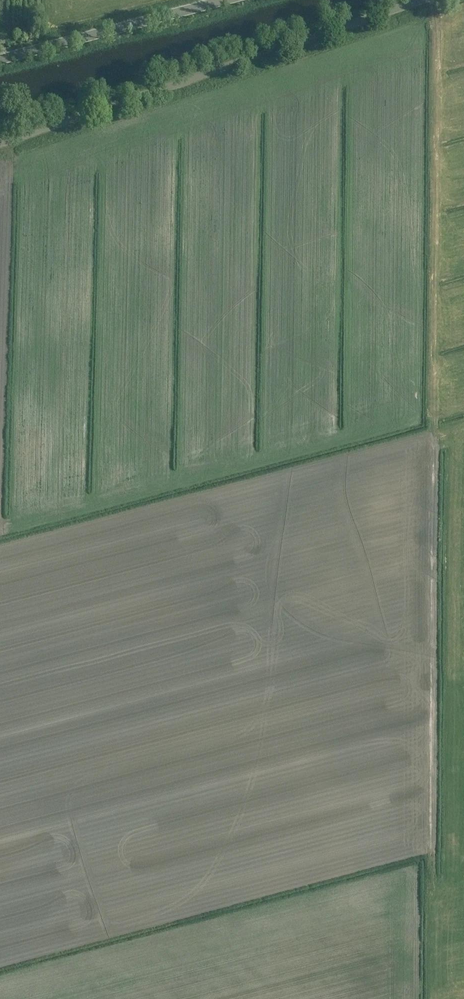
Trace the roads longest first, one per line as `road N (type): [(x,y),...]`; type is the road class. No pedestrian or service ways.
road 1 (unclassified): [(0,141),(422,0)]
road 2 (unclassified): [(0,59),(222,0)]

